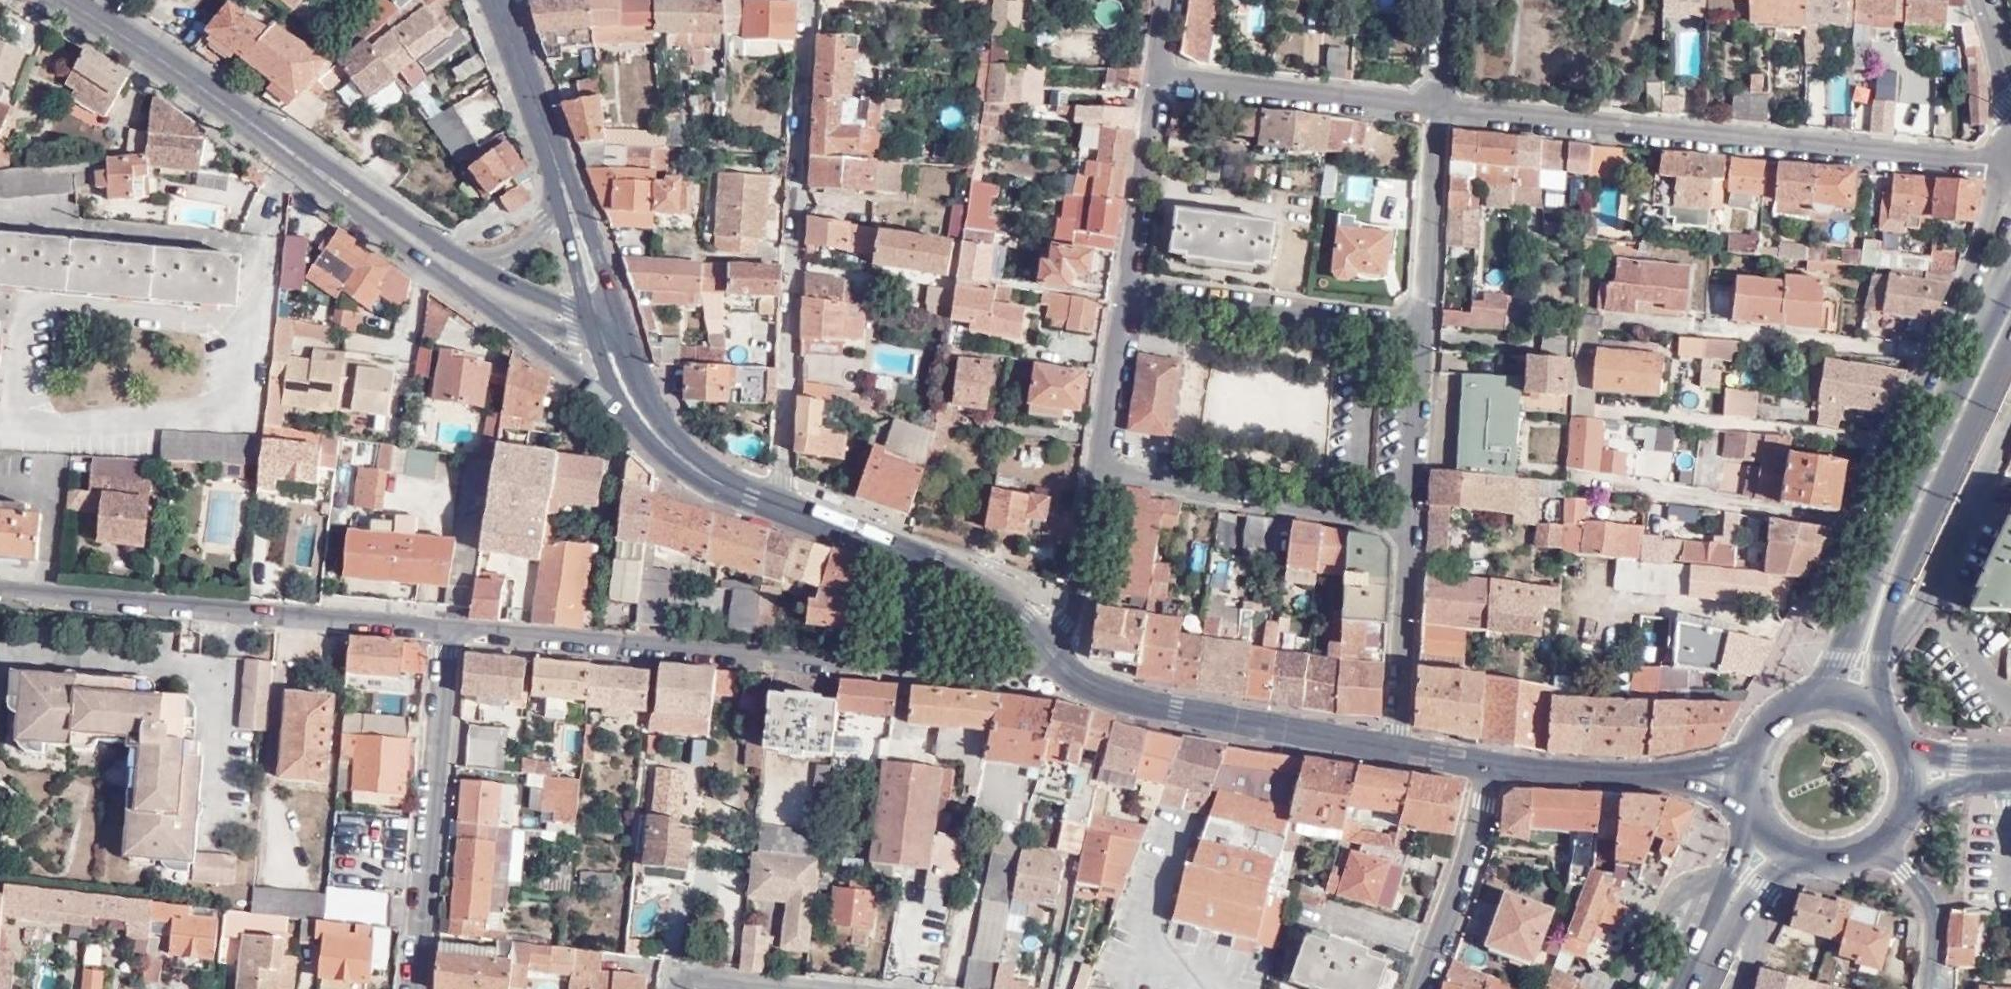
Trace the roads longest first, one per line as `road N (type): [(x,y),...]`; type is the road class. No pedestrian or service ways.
road 1 (residential): [(1099,693),(445,633)]
road 2 (residential): [(1426,109),(2004,166)]
road 3 (residential): [(806,0),(781,505)]
road 4 (residential): [(2004,166),(1980,255),(1827,556),(1834,576),(1866,609)]
road 5 (residential): [(0,595),(445,633)]
road 6 (secondary): [(390,222),(67,0)]
road 7 (residential): [(412,988),(445,633)]
road 8 (residential): [(1405,529),(1089,471)]
road 9 (secondary): [(781,505),(966,575),(994,591),(1044,645)]
road 10 (secondary): [(1099,693),(1394,750)]
road 11 (residential): [(1118,284),(1410,325)]
road 12 (residential): [(1150,79),(1426,109)]
road 13 (secondary): [(1481,766),(1754,779)]
road 14 (residential): [(1886,612),(1905,613),(1931,588),(2010,420)]
road 15 (residential): [(1414,988),(1472,828),(1481,766)]
road 16 (residential): [(1405,529),(1394,750)]
road 17 (residential): [(1410,325),(1426,109)]
road 18 (residential): [(1118,284),(1150,79)]
road 19 (residential): [(1405,529),(1410,325)]
road 20 (secondary): [(608,337),(598,257),(552,155)]
road 21 (residential): [(1089,471),(1118,284)]
road 22 (residential): [(1044,645),(1067,621),(1089,471)]
road 23 (primary): [(1985,365),(1907,527)]
road 24 (secondary): [(390,222),(523,326)]
road 25 (secondary): [(639,418),(699,471),(781,505)]
road 26 (secondary): [(489,0),(552,155)]
road 27 (residential): [(1876,840),(1928,909),(1927,988)]
road 28 (secondary): [(559,189),(576,279),(608,337)]
road 29 (residential): [(1726,911),(1688,901),(1659,911),(1617,988)]
road 30 (secondary): [(608,337),(474,266)]
road 31 (secondary): [(523,326),(639,418)]
road 32 (residential): [(794,988),(676,976),(672,988)]
road 33 (secondary): [(559,189),(529,237),(474,266)]

